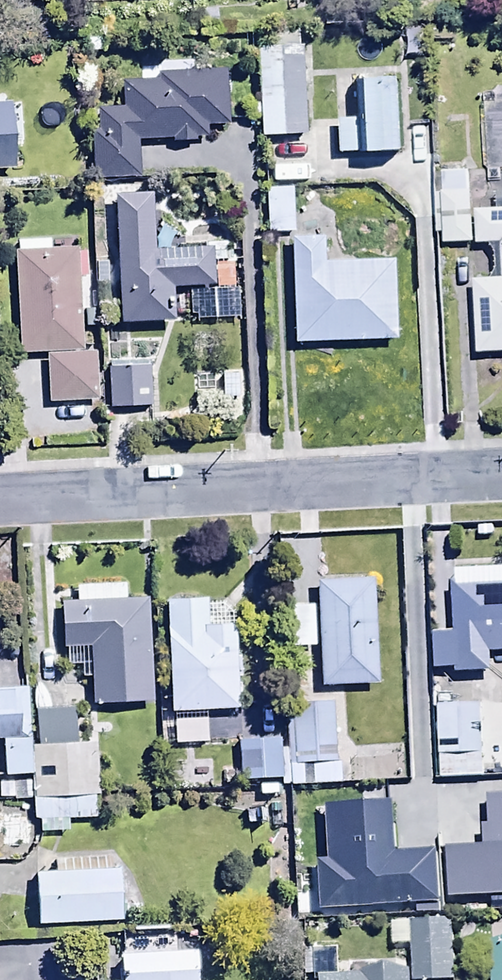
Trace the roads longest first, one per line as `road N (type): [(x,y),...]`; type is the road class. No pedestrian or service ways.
road 1 (residential): [(501,475),(0,501)]

